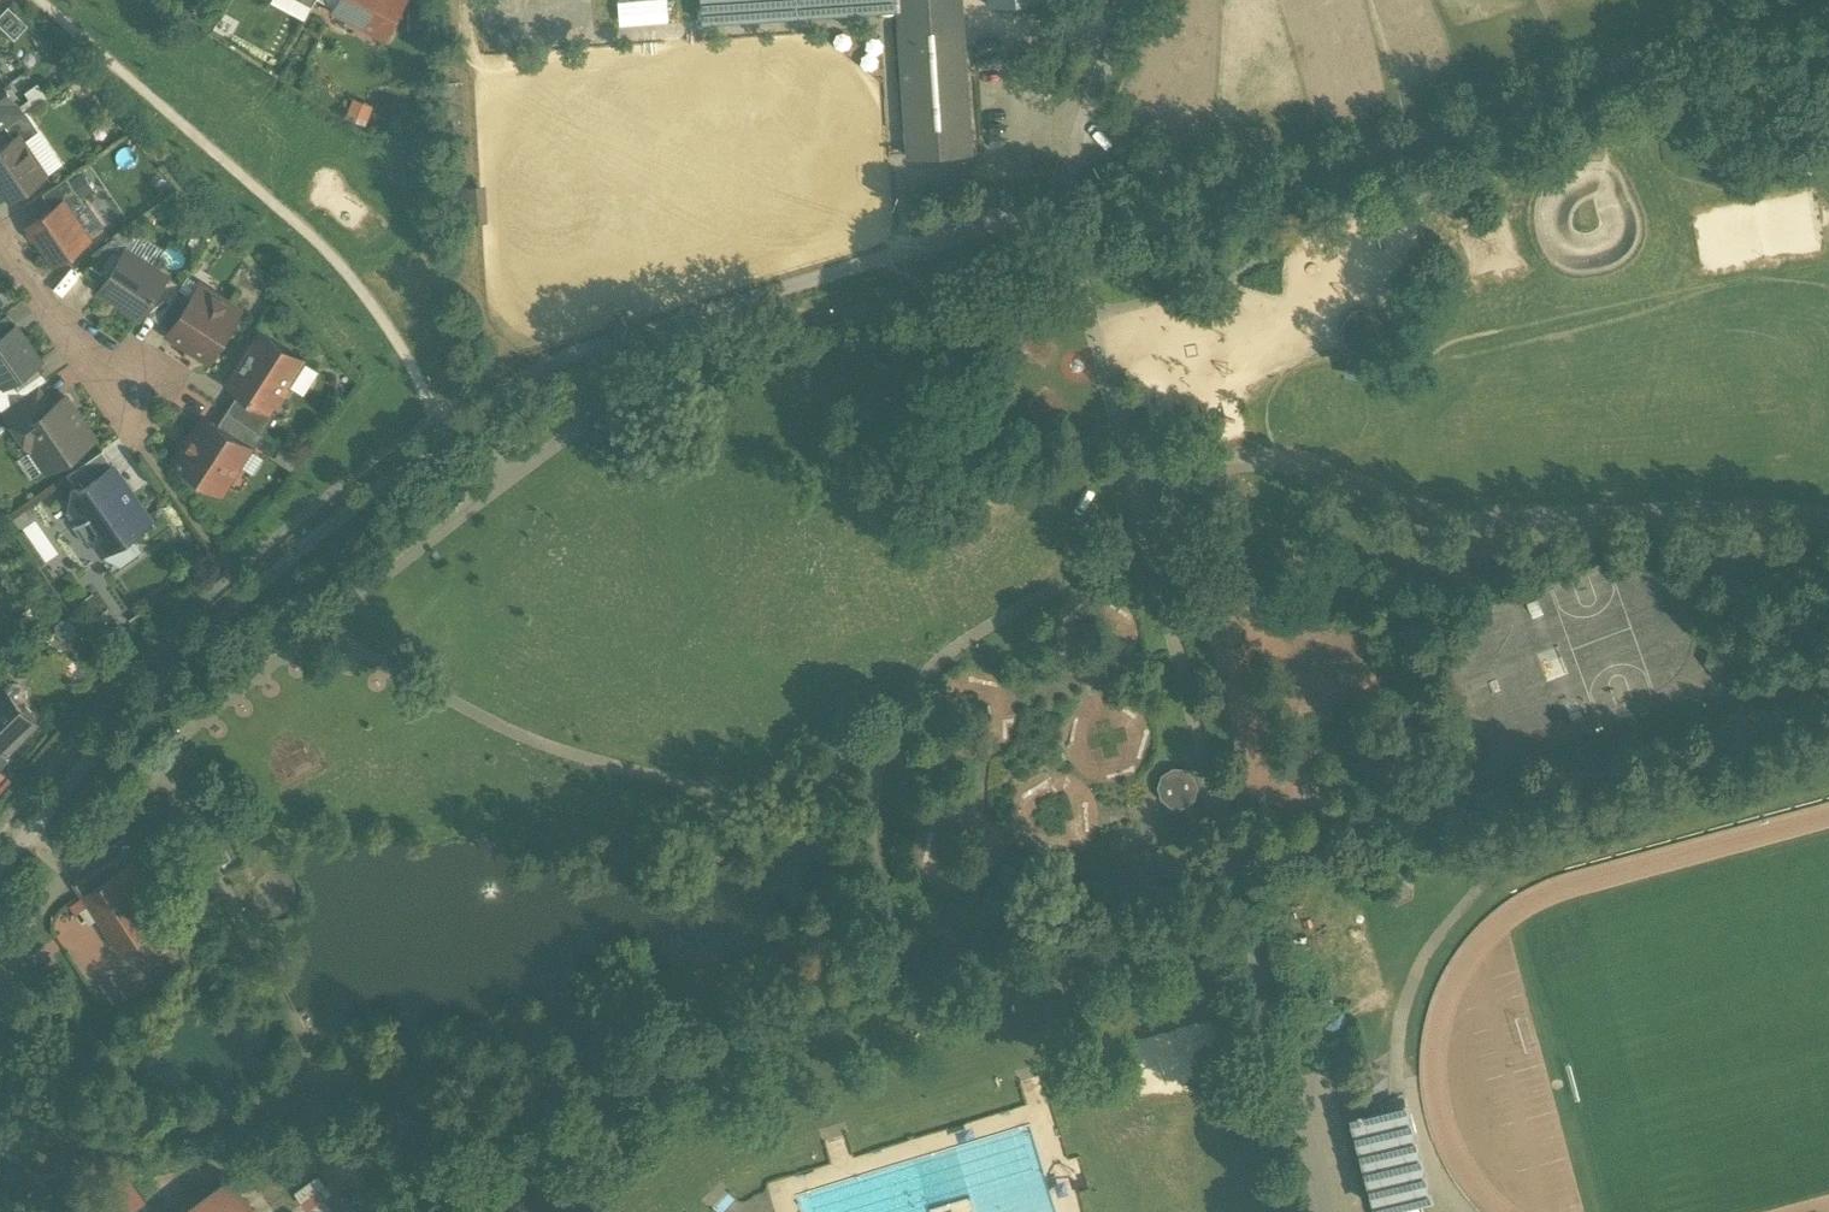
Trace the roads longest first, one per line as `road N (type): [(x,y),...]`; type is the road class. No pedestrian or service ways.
road 1 (residential): [(1079,146),(1061,206),(574,353),(521,377),(337,518),(145,689),(0,863)]
road 2 (residential): [(1775,0),(1405,142),(1317,167),(1243,177),(1197,174),(1079,146)]
road 3 (residential): [(0,239),(53,319),(134,387)]
road 4 (residential): [(1079,146),(1127,0)]

